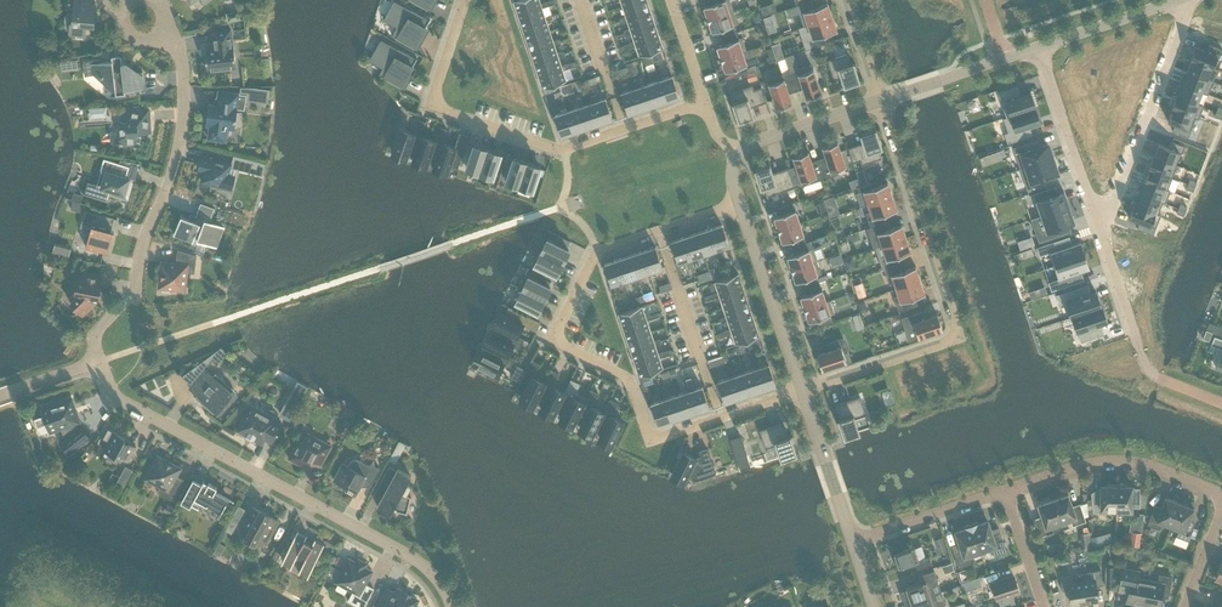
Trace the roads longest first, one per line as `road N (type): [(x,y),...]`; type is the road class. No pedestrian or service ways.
road 1 (residential): [(802,391),(651,441),(630,380),(557,338),(598,252),(740,203)]
road 2 (residential): [(451,606),(417,561),(118,399),(101,361)]
road 3 (residential): [(880,100),(959,337),(802,391)]
road 4 (residential): [(101,361),(98,330),(135,290),(180,143),(182,64),(164,22)]
road 5 (residential): [(622,131),(564,150),(445,111),(435,95),(465,0)]
road 6 (residential): [(1095,212),(1147,367),(1221,403)]
road 7 (residential): [(1095,212),(1112,203),(1184,22),(1179,0)]
road 8 (residential): [(1004,491),(1115,461),(1157,468),(1221,497)]
road 9 (residential): [(802,391),(740,203)]
road 10 (residential): [(1039,47),(1095,212)]
road 11 (residential): [(852,543),(1004,491)]
road 12 (residential): [(852,543),(802,391)]
road 13 (residential): [(738,154),(880,100)]
road 14 (residential): [(1179,0),(1039,47)]
road 15 (residential): [(622,131),(579,0)]
road 16 (residential): [(1043,606),(1004,491)]

